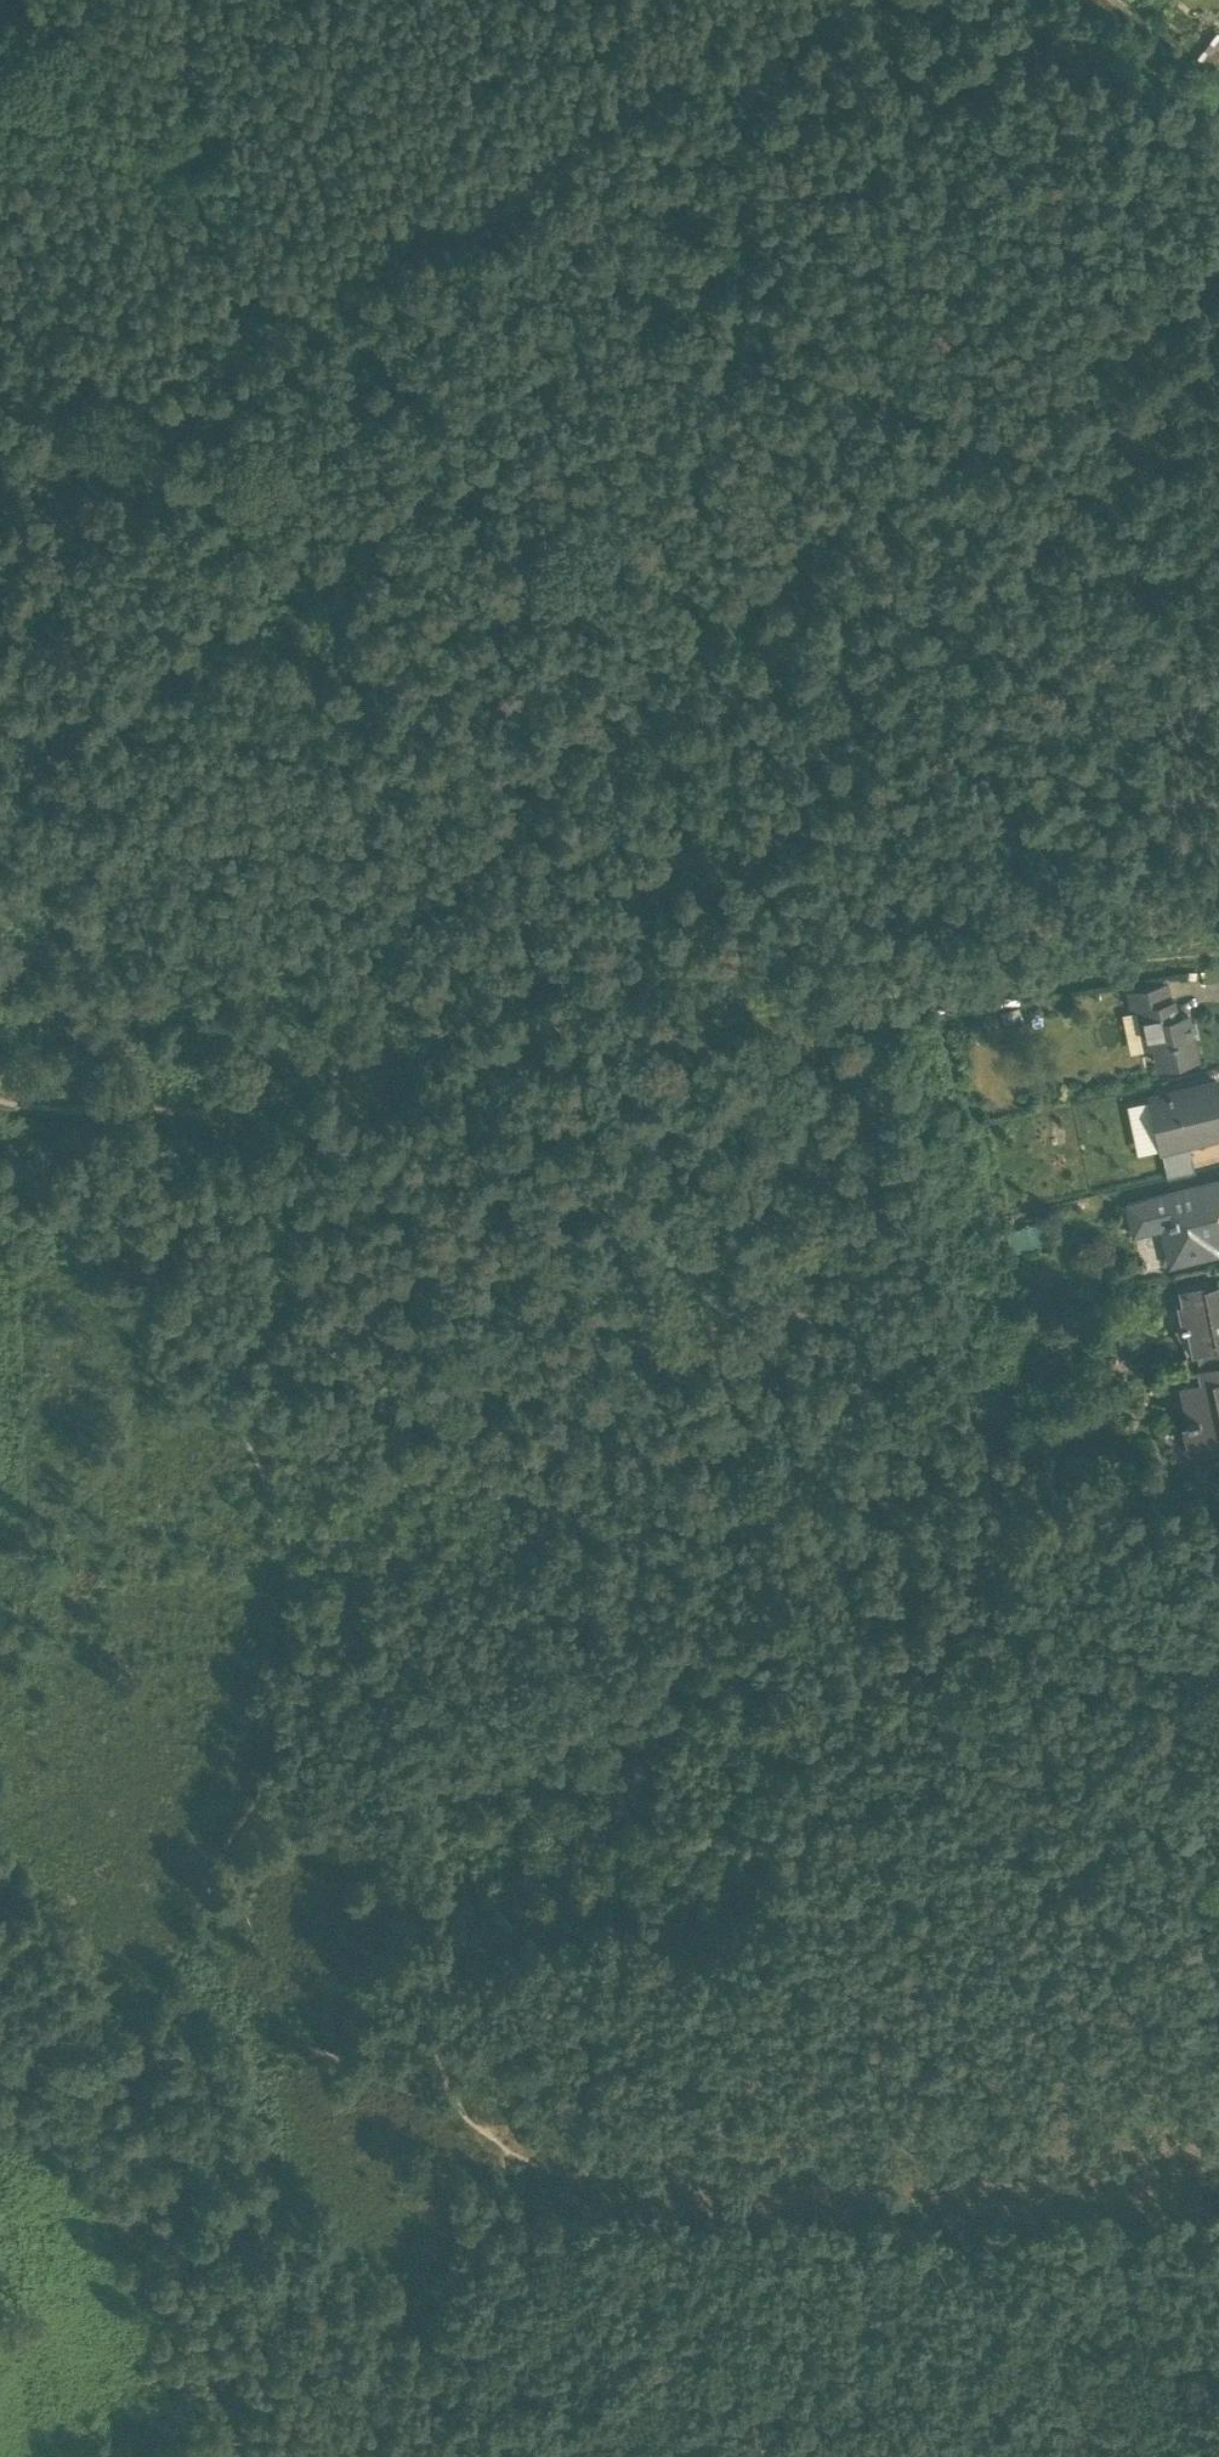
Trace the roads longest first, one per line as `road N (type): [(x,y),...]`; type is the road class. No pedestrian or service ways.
road 1 (track): [(1218,960),(909,997),(209,1104)]
road 2 (track): [(0,64),(608,559),(679,654)]
road 3 (track): [(209,1104),(679,654)]
road 4 (track): [(909,997),(877,925),(679,654)]

